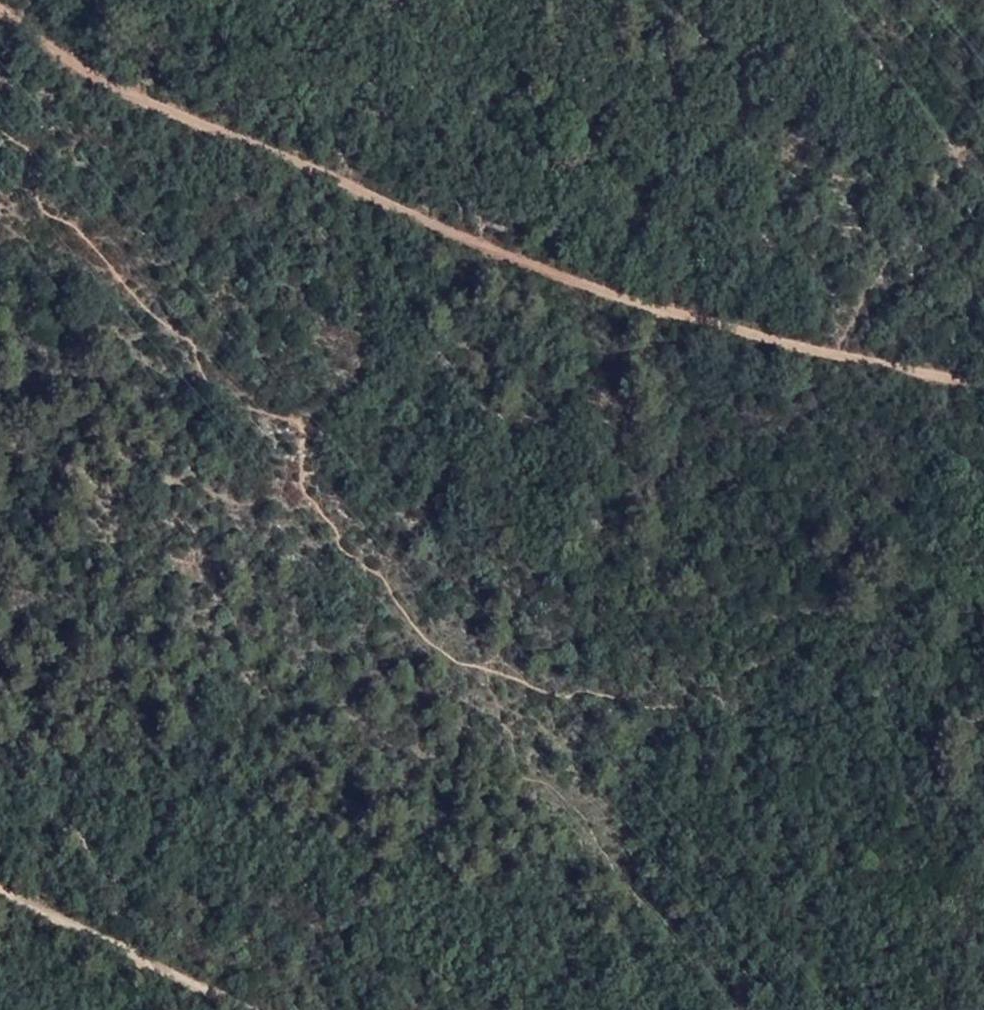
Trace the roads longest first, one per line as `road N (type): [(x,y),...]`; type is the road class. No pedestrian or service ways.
road 1 (track): [(0,11),(80,68),(495,251),(658,310),(865,358),(983,372)]
road 2 (track): [(254,1009),(0,881)]

